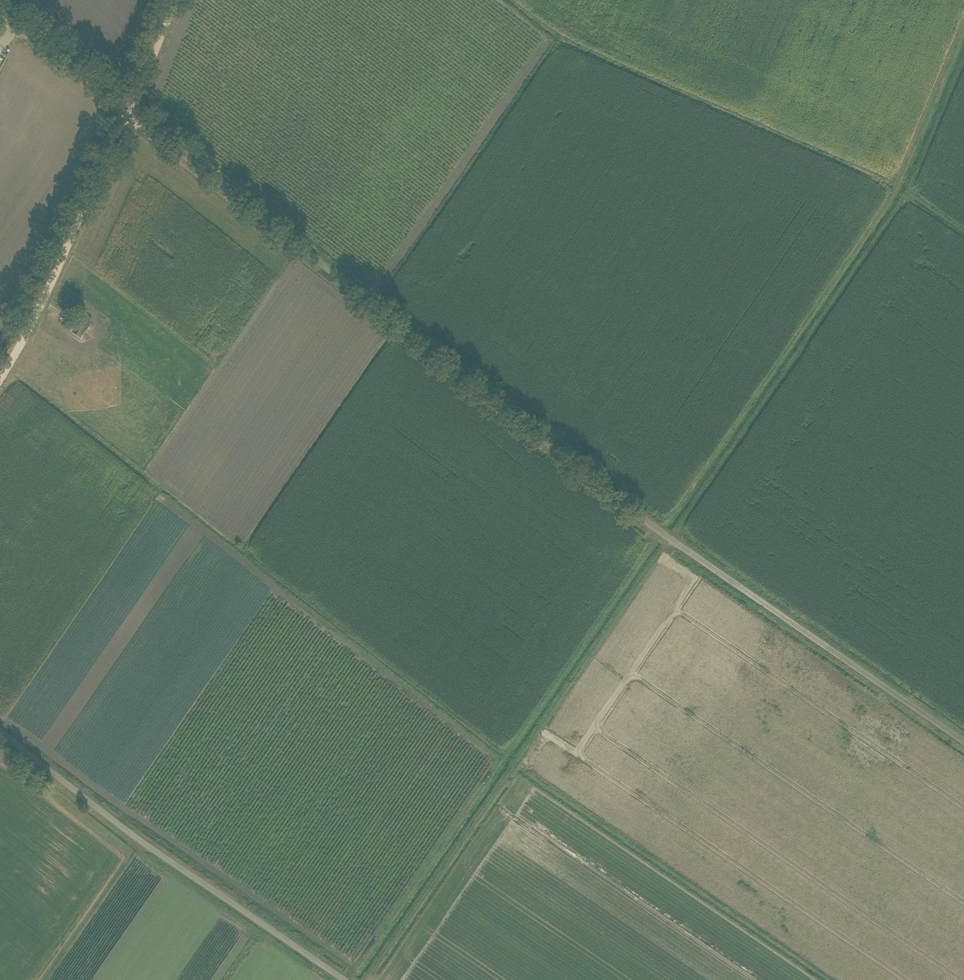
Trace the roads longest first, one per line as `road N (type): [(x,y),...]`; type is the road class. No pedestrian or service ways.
road 1 (unclassified): [(963,743),(633,515),(0,11)]
road 2 (unclassified): [(346,979),(77,792),(0,728)]
road 3 (track): [(179,0),(0,384)]

